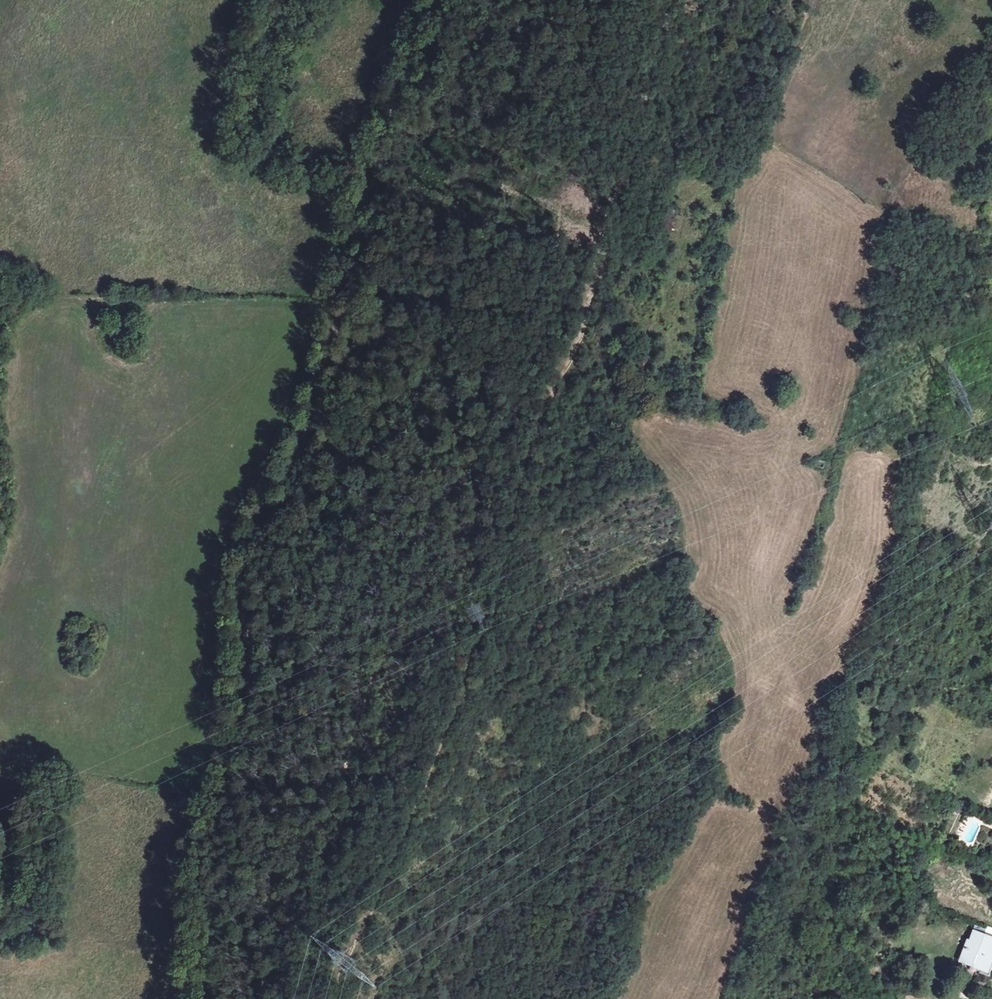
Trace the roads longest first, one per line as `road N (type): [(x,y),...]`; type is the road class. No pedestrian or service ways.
road 1 (unclassified): [(191,998),(222,824),(255,547),(302,434),(421,0)]
road 2 (track): [(672,0),(620,181)]

